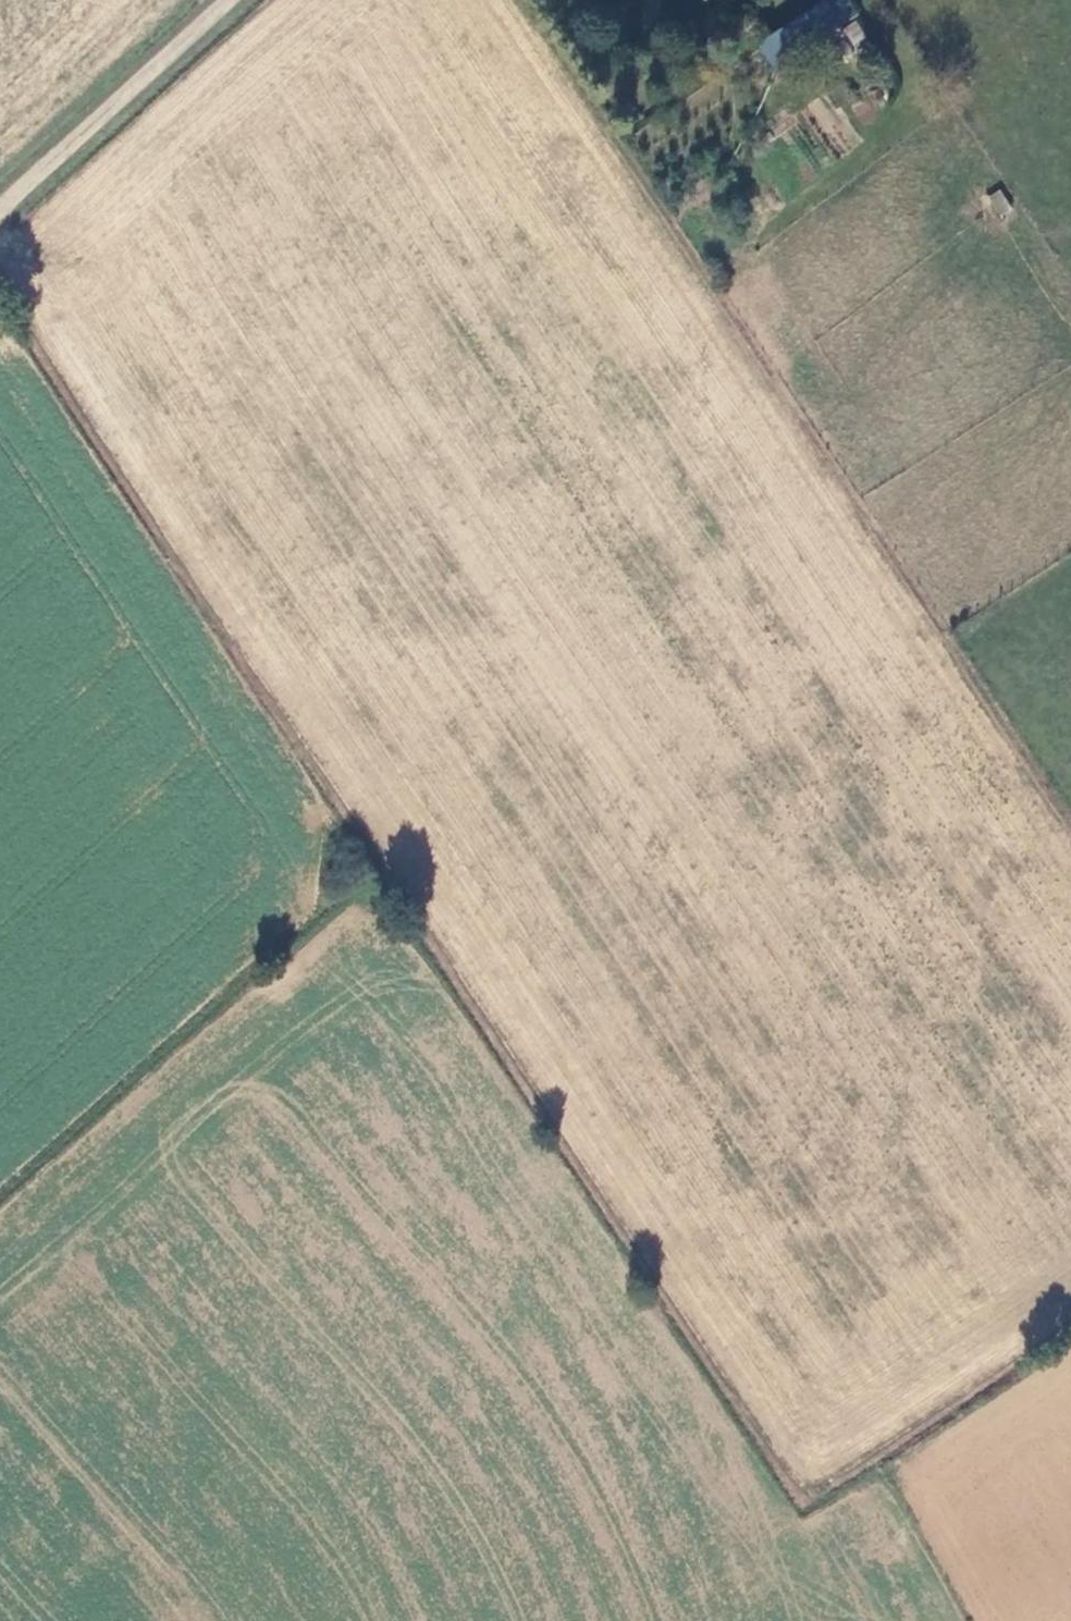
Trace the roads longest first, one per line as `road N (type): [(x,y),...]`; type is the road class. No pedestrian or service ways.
road 1 (track): [(226,0),(0,209)]

